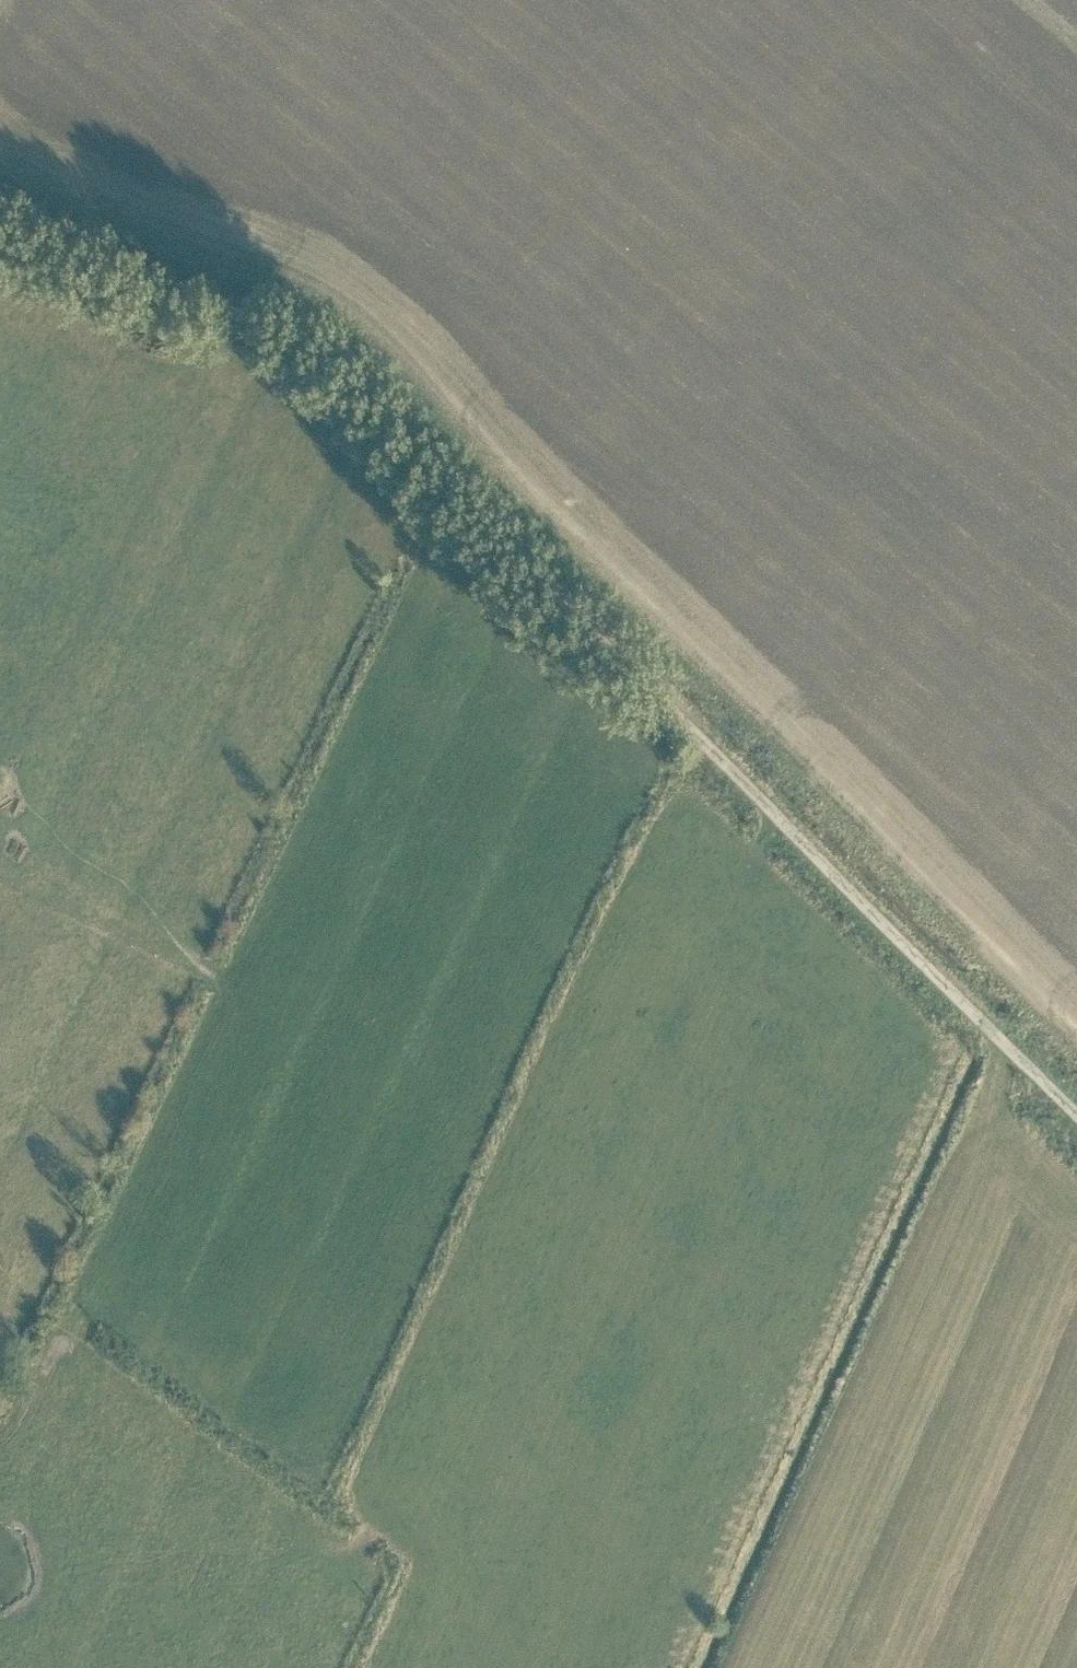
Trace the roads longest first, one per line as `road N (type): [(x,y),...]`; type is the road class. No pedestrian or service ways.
road 1 (track): [(1076,1111),(717,759),(385,405),(324,353),(268,320),(126,283),(0,218)]

